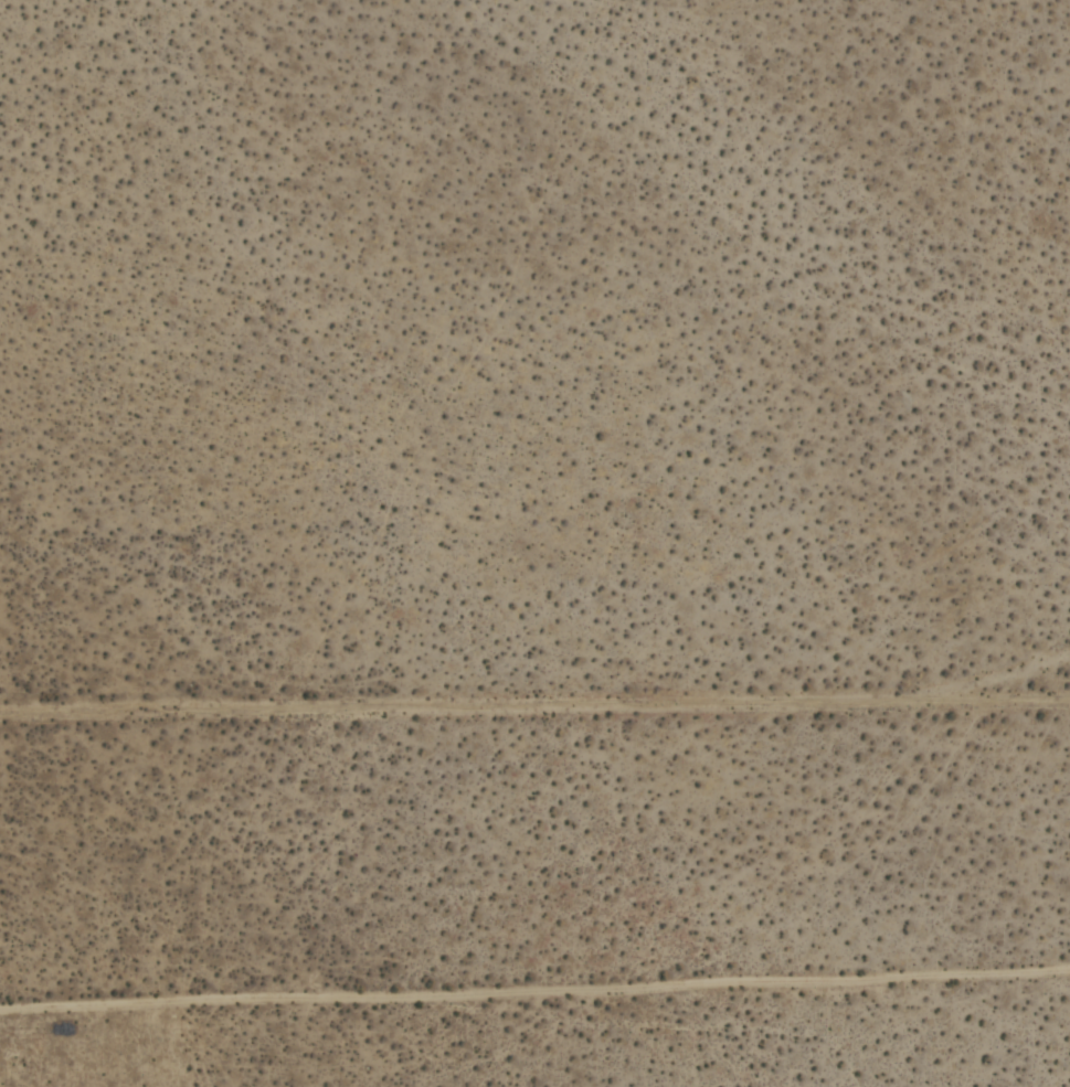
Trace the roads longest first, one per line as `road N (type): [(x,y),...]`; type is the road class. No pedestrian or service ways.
road 1 (track): [(0,1009),(1069,971)]

